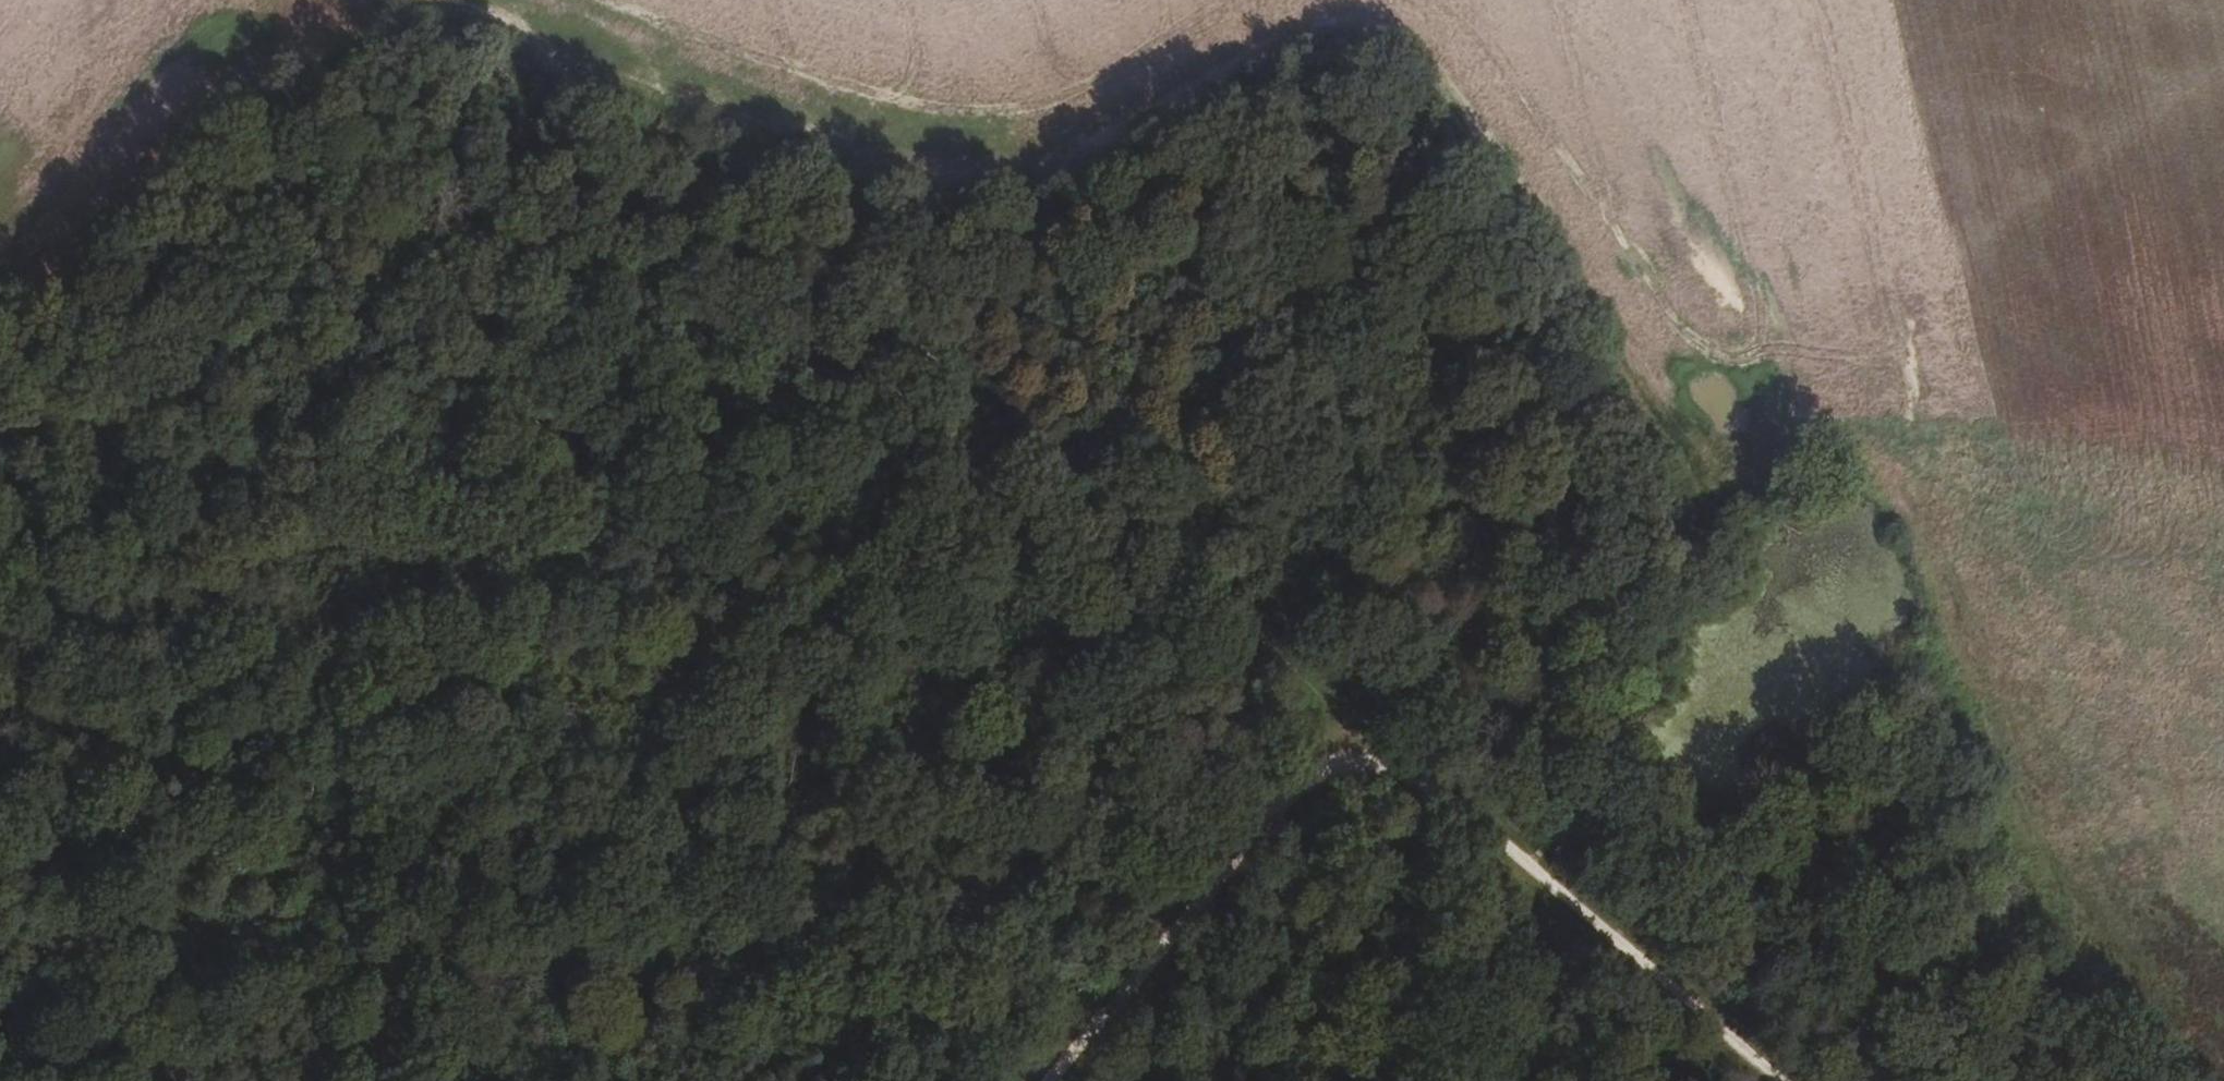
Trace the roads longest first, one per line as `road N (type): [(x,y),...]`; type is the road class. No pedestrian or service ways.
road 1 (track): [(1355,723),(1783,1080)]
road 2 (track): [(1054,1080),(1355,723)]

